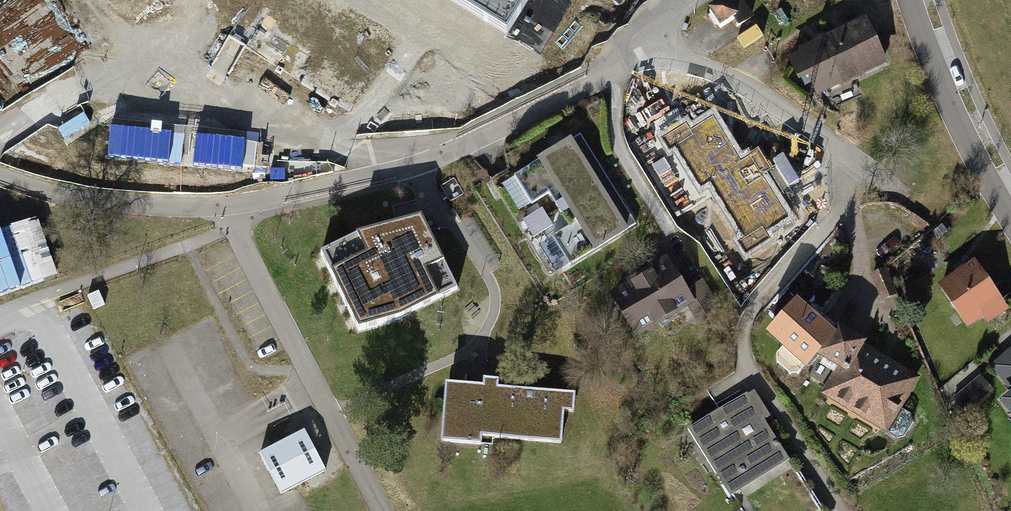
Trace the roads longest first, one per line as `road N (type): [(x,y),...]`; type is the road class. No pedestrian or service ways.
road 1 (residential): [(0,175),(78,200),(178,210),(236,208),(360,183),(448,154),(597,84),(643,29)]
road 2 (track): [(381,510),(244,253),(236,208)]
road 3 (residential): [(643,29),(672,56),(741,85),(897,191)]
road 4 (residential): [(925,0),(1010,194)]

